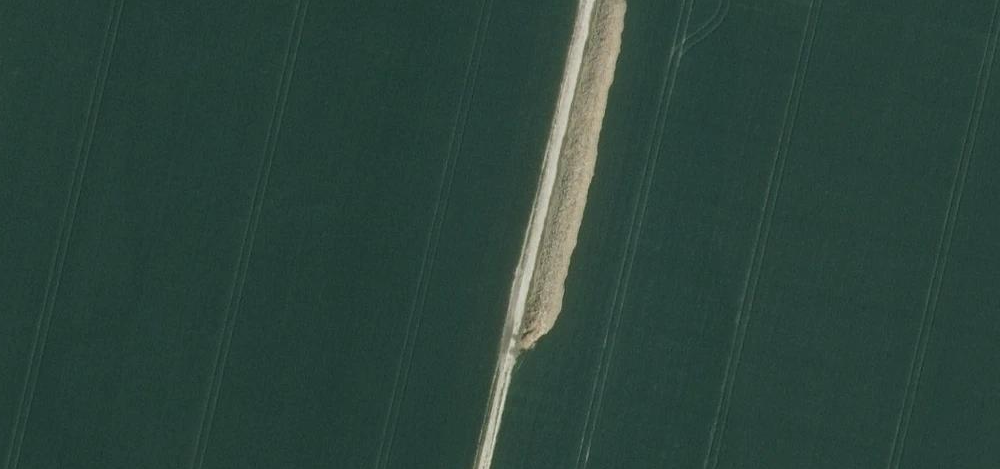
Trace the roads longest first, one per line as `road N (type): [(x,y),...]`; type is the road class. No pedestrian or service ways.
road 1 (track): [(485,468),(593,0)]

